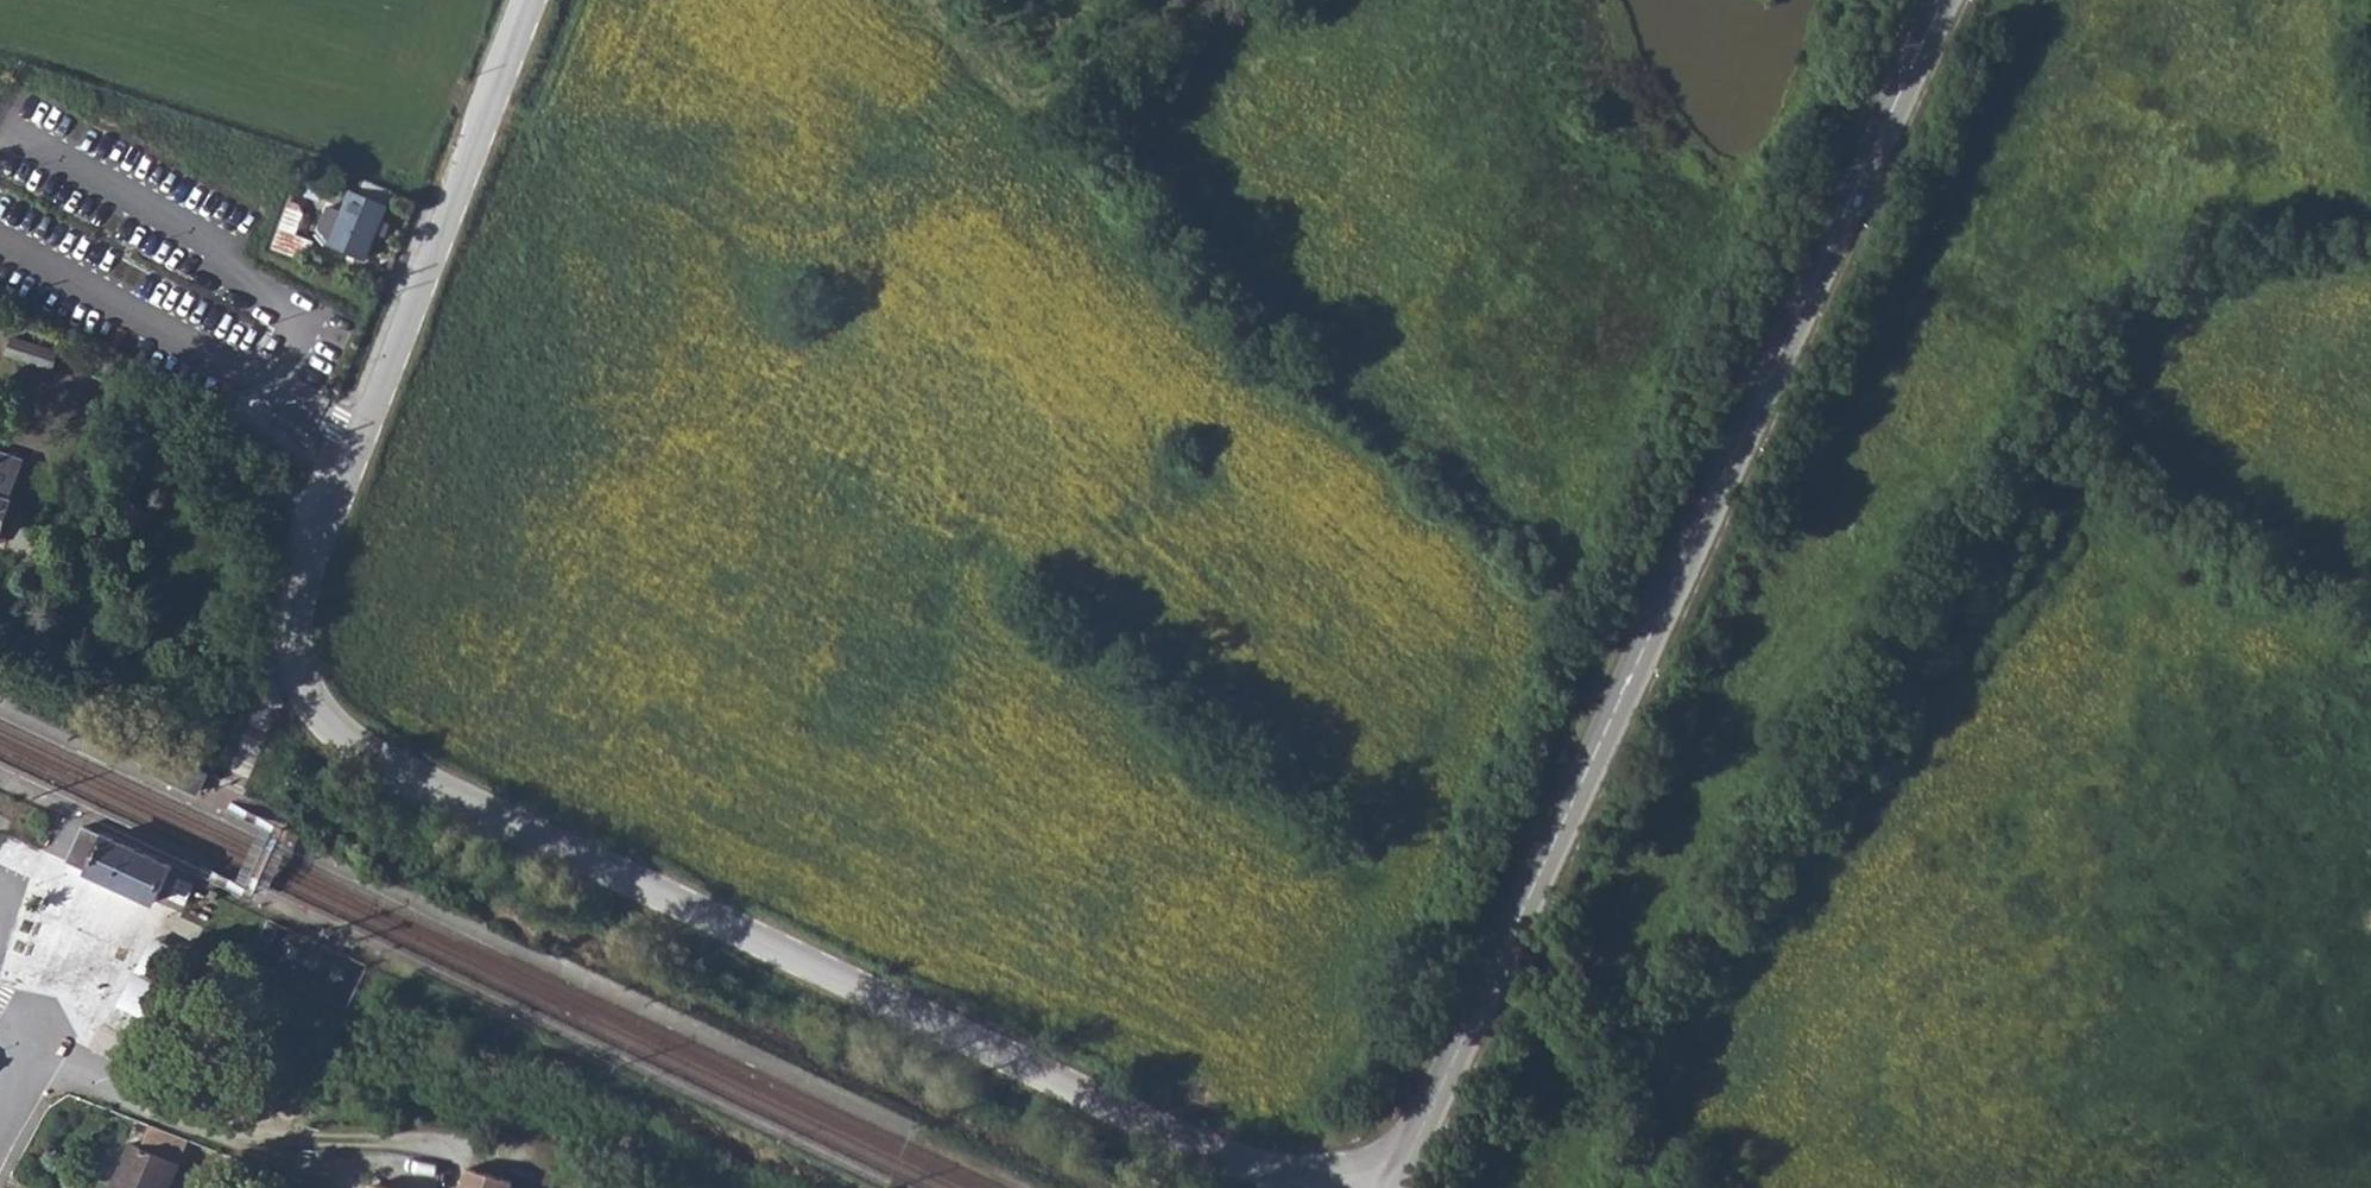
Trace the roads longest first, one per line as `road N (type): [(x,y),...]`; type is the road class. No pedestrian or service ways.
road 1 (unclassified): [(530,0),(310,563),(295,640),(312,707),(354,747),(406,775),(1230,1160),(1314,1187)]
road 2 (tertiary): [(1943,0),(1392,1187)]
road 3 (track): [(1065,83),(1134,15),(1161,0)]

